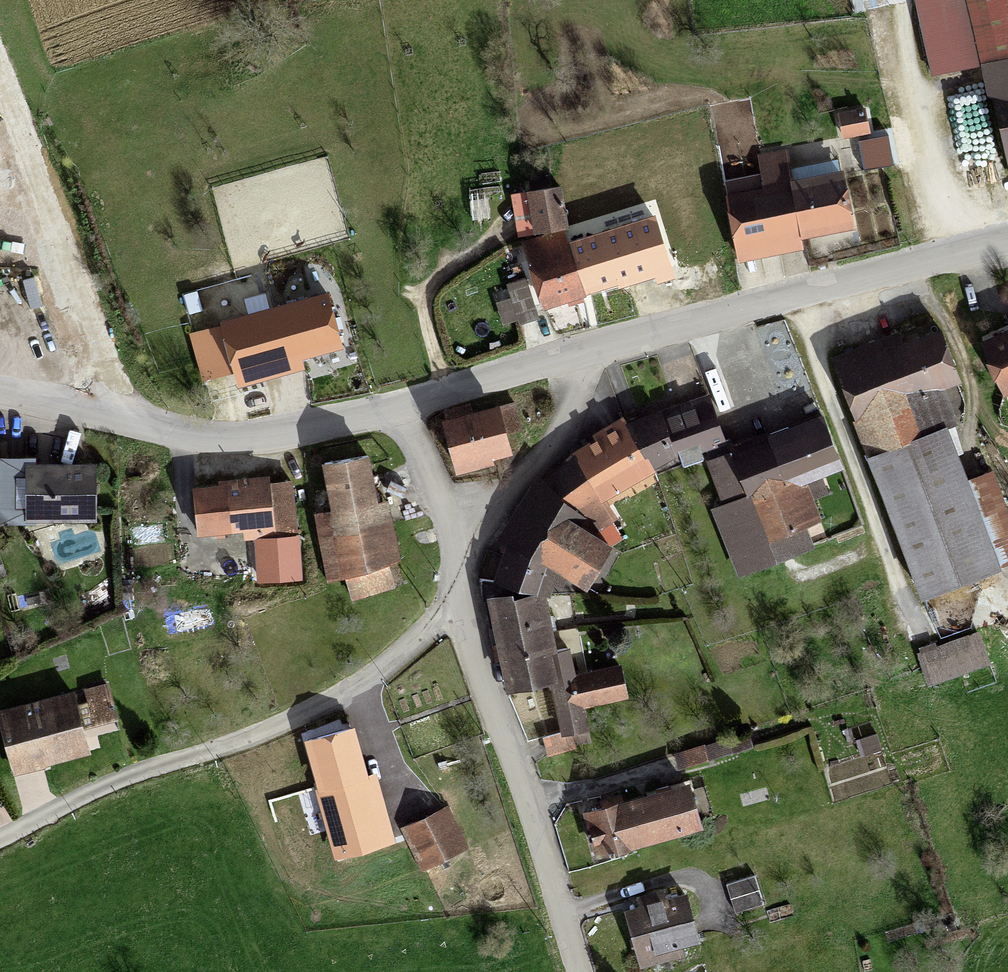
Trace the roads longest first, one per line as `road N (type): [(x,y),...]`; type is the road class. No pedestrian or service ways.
road 1 (residential): [(462,584),(430,624),(335,700),(229,746),(90,792),(0,839)]
road 2 (residential): [(1007,242),(588,348)]
road 3 (residential): [(582,971),(486,682),(462,584)]
road 4 (track): [(127,422),(0,90)]
road 5 (residential): [(408,401),(266,435),(198,438),(127,422)]
road 6 (residential): [(588,348),(581,399),(505,496),(462,584)]
road 7 (residential): [(462,584),(408,401)]
road 8 (residential): [(588,348),(408,401)]
road 9 (unclassified): [(0,395),(127,422)]

